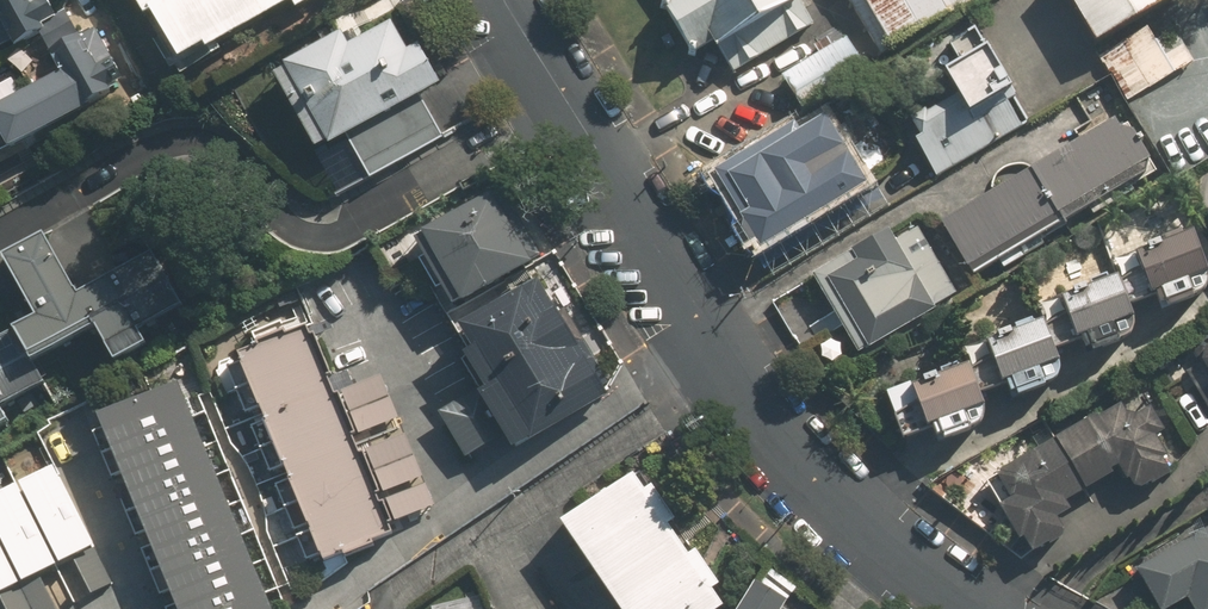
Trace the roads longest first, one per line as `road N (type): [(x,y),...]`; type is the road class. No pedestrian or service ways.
road 1 (residential): [(0,237),(186,145),(233,160),(280,221),(334,238),(568,108)]
road 2 (residential): [(360,608),(736,360)]
road 3 (residential): [(969,608),(860,522),(736,360)]
road 4 (residential): [(736,360),(568,108)]
road 5 (residential): [(568,108),(506,0)]

